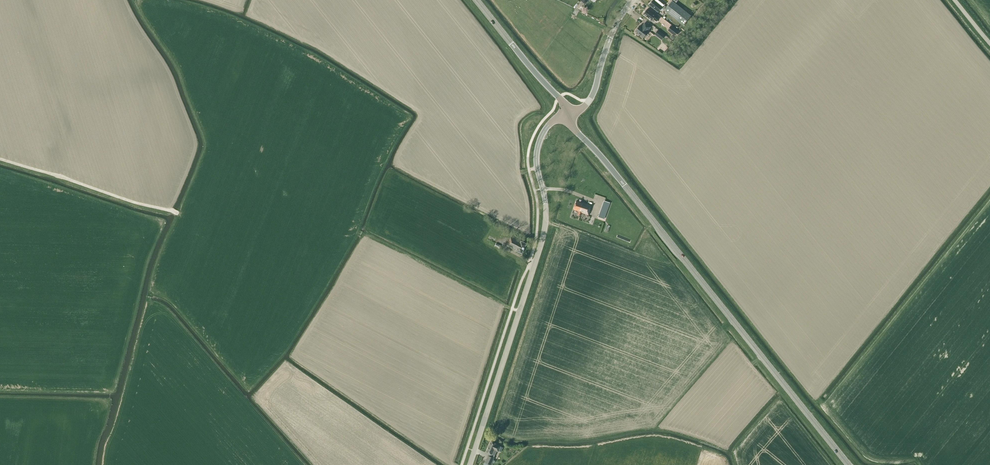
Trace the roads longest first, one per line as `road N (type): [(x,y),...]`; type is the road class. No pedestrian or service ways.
road 1 (primary): [(848,464),(567,114)]
road 2 (tertiary): [(470,464),(544,234),(538,145),(551,123),(567,114)]
road 3 (primary): [(567,114),(476,0)]
road 4 (tertiary): [(567,114),(589,101),(633,0)]

